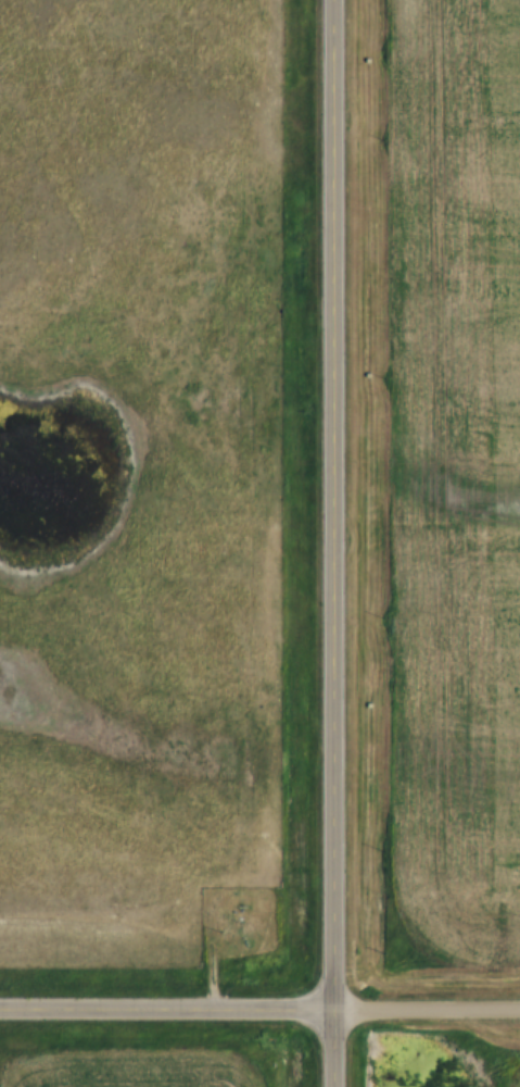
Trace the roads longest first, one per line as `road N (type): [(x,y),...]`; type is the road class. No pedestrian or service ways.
road 1 (secondary): [(316,1086),(314,0)]
road 2 (tertiary): [(316,1008),(0,1007)]
road 3 (residential): [(519,1007),(316,1008)]

